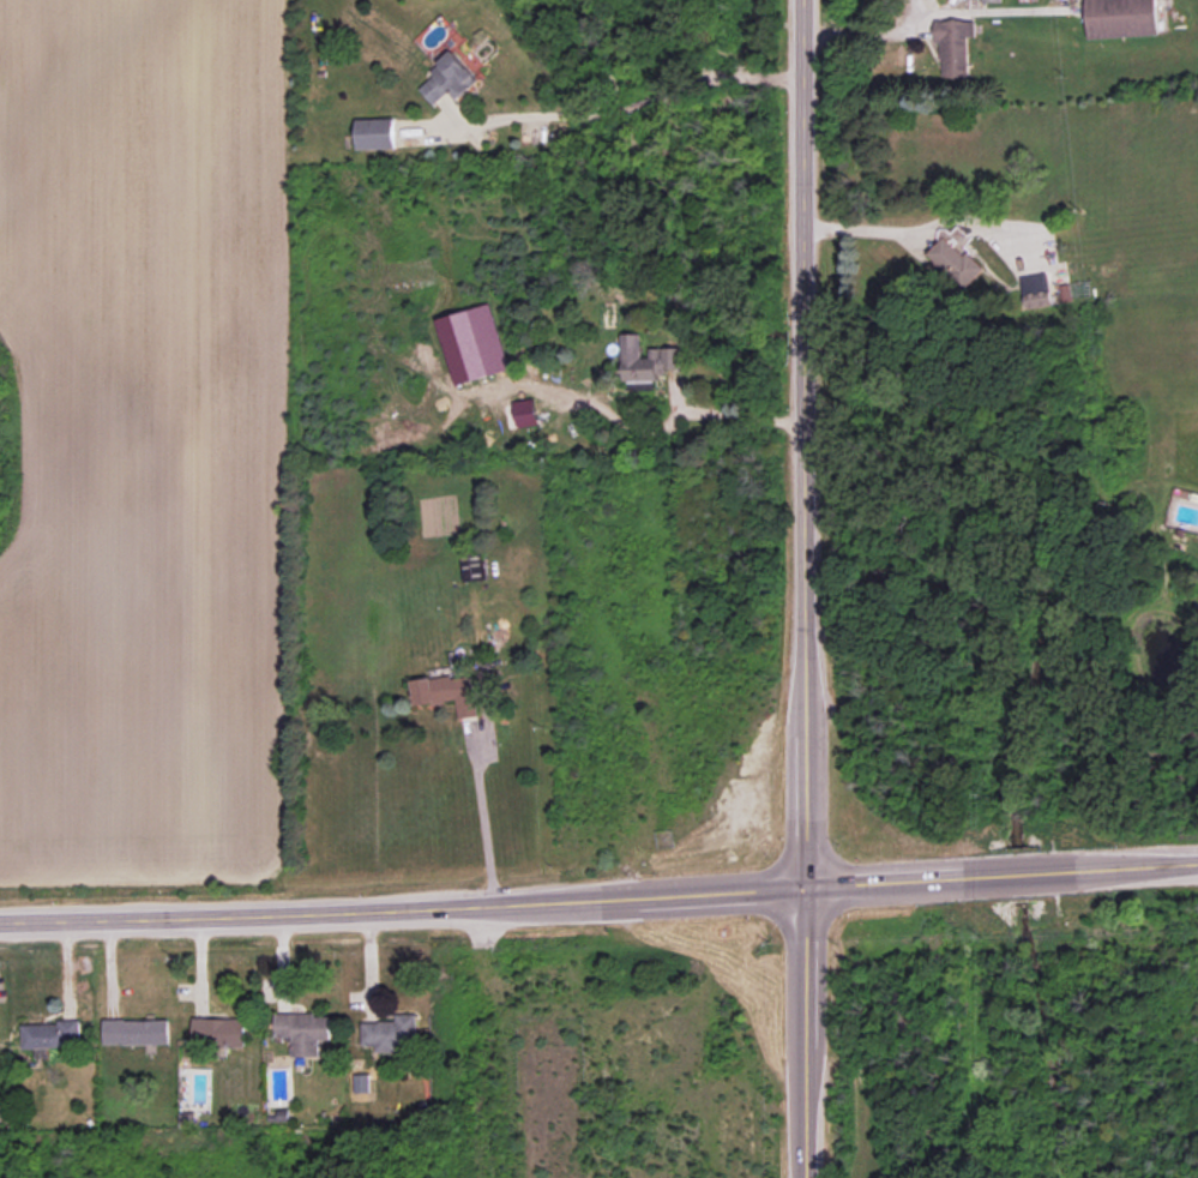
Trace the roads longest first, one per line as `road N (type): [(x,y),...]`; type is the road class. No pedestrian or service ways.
road 1 (tertiary): [(1197,862),(562,904),(0,920)]
road 2 (tertiary): [(804,0),(805,1177)]

